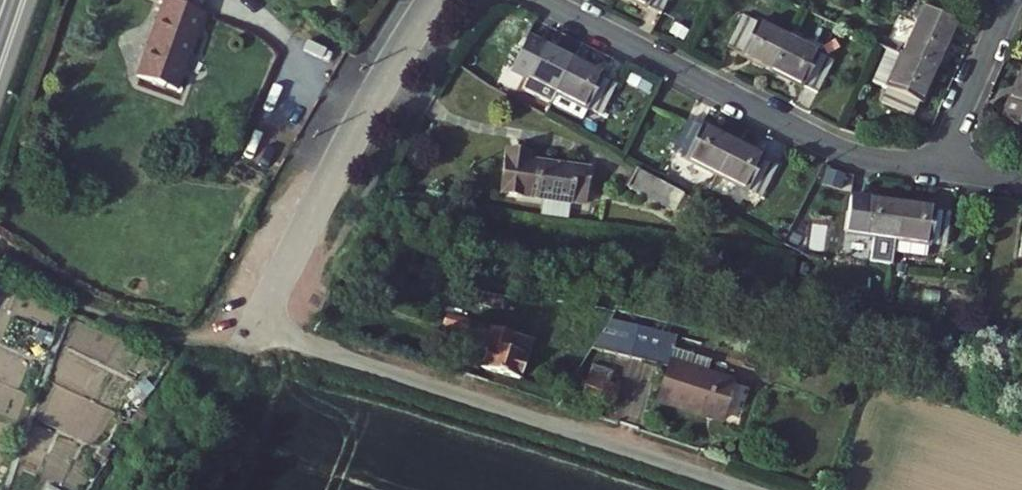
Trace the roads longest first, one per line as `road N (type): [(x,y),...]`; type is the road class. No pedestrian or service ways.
road 1 (residential): [(754,489),(257,329)]
road 2 (residential): [(544,0),(837,150),(939,169)]
road 3 (residential): [(434,0),(331,178),(257,329)]
road 4 (track): [(0,252),(154,341),(257,329)]
road 5 (residential): [(1014,0),(939,169)]

